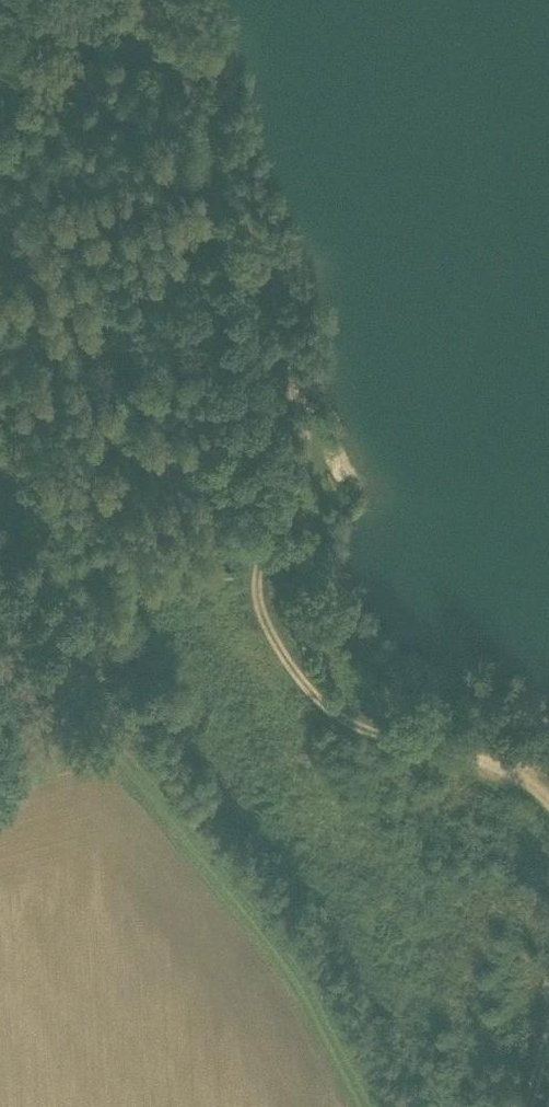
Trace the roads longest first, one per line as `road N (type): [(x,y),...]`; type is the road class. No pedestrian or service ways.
road 1 (track): [(173,0),(199,106),(240,207),(305,434),(302,480),(262,543),(256,593),(280,654),(320,705),(355,723),(498,764)]

